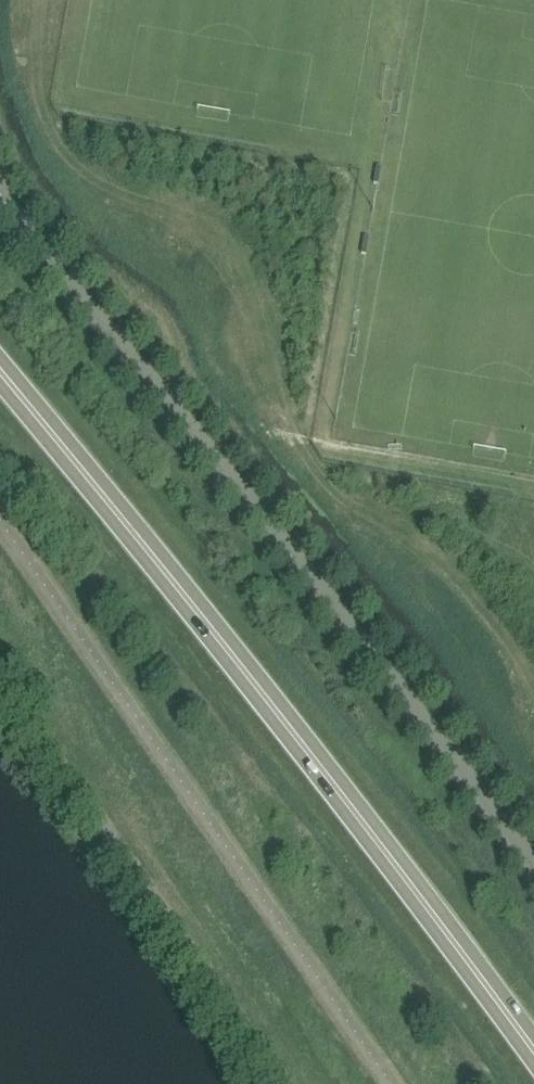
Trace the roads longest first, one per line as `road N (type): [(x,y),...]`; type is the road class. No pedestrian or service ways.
road 1 (unclassified): [(533,867),(0,163)]
road 2 (primary): [(533,1049),(0,363)]

